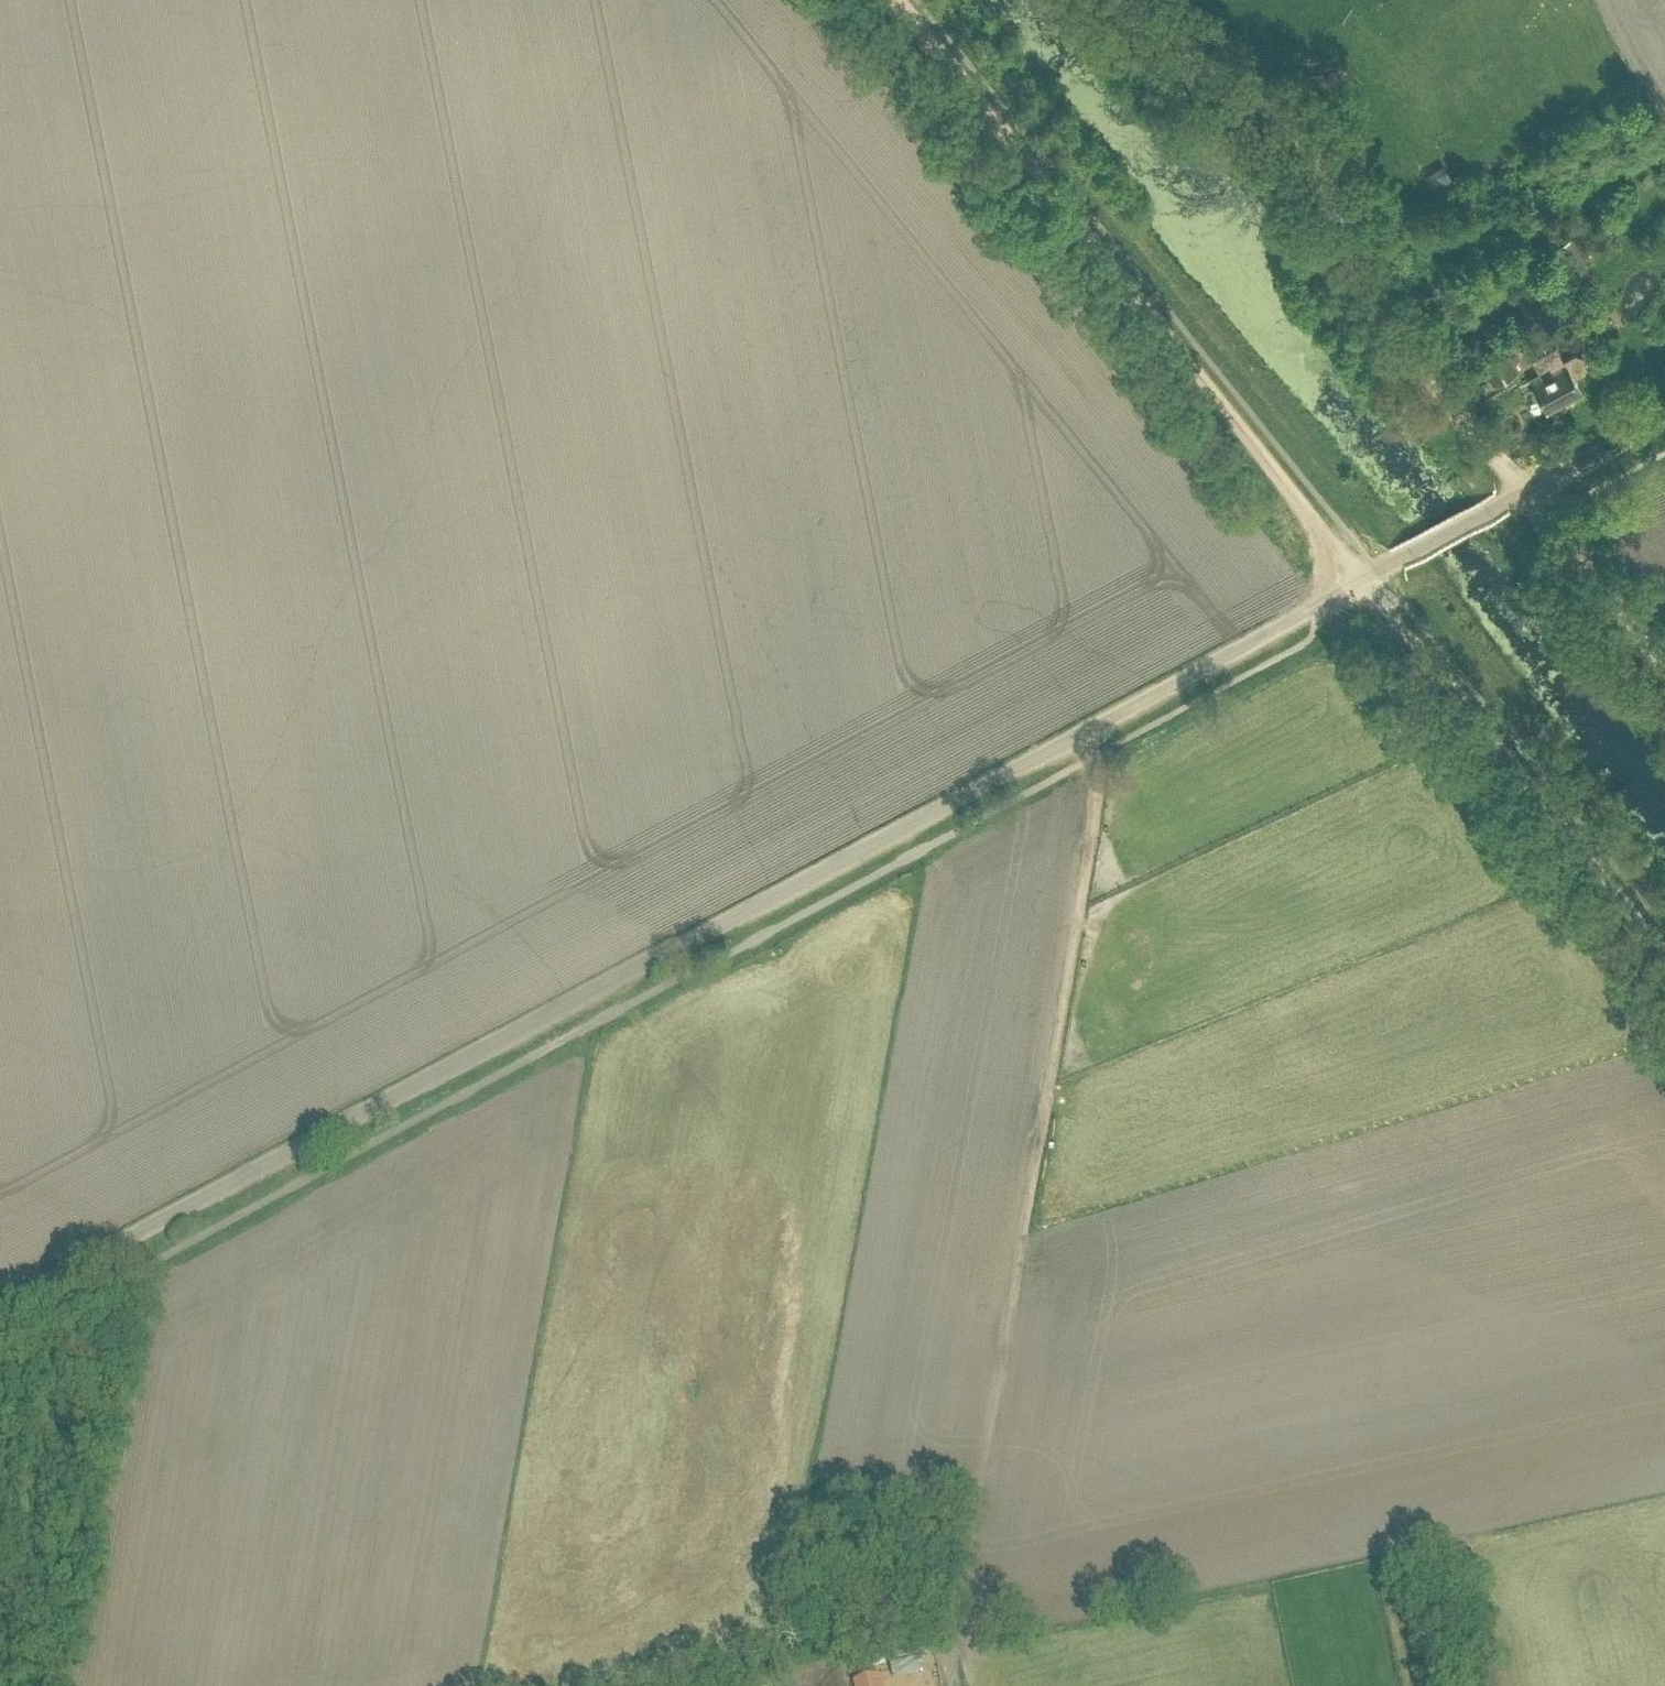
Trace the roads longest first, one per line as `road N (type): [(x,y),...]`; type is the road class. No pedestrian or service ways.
road 1 (unclassified): [(0,1311),(1342,589)]
road 2 (track): [(896,0),(1664,953)]
road 3 (track): [(1078,728),(1101,767),(955,1630)]
road 4 (track): [(1124,0),(1174,52),(1294,134),(1390,324),(1519,491)]
road 5 (unclassified): [(1377,570),(1664,414)]
road 6 (track): [(1519,491),(1664,667)]

